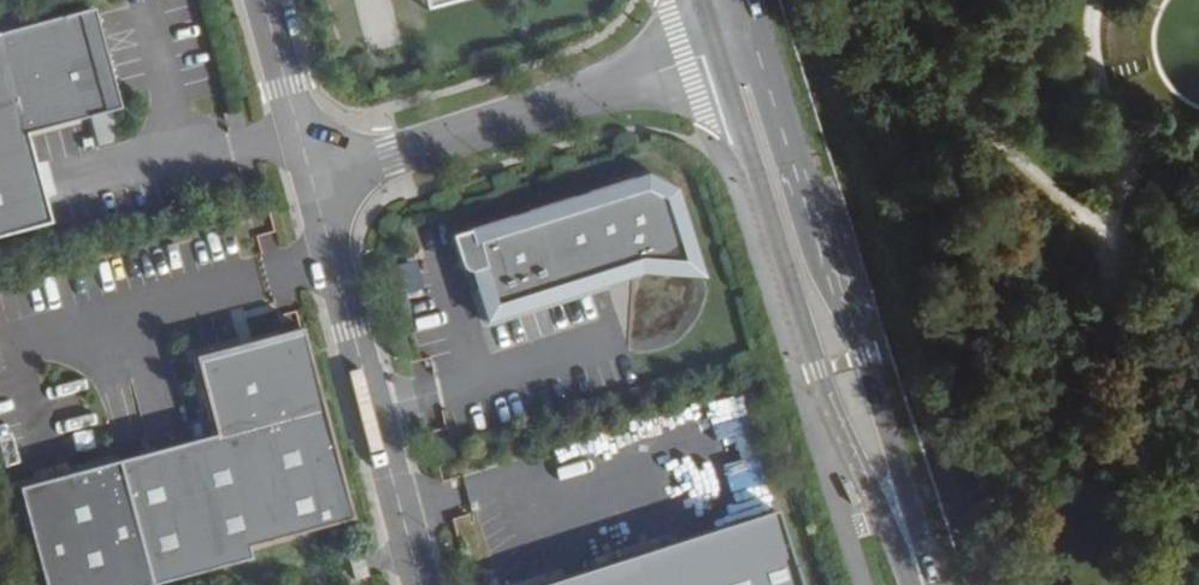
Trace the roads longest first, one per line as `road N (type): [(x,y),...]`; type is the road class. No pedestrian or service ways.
road 1 (secondary): [(924,584),(844,363),(746,43)]
road 2 (unclassified): [(746,43),(316,178)]
road 3 (unclassified): [(421,584),(316,178)]
road 4 (unclassified): [(316,178),(263,0)]

